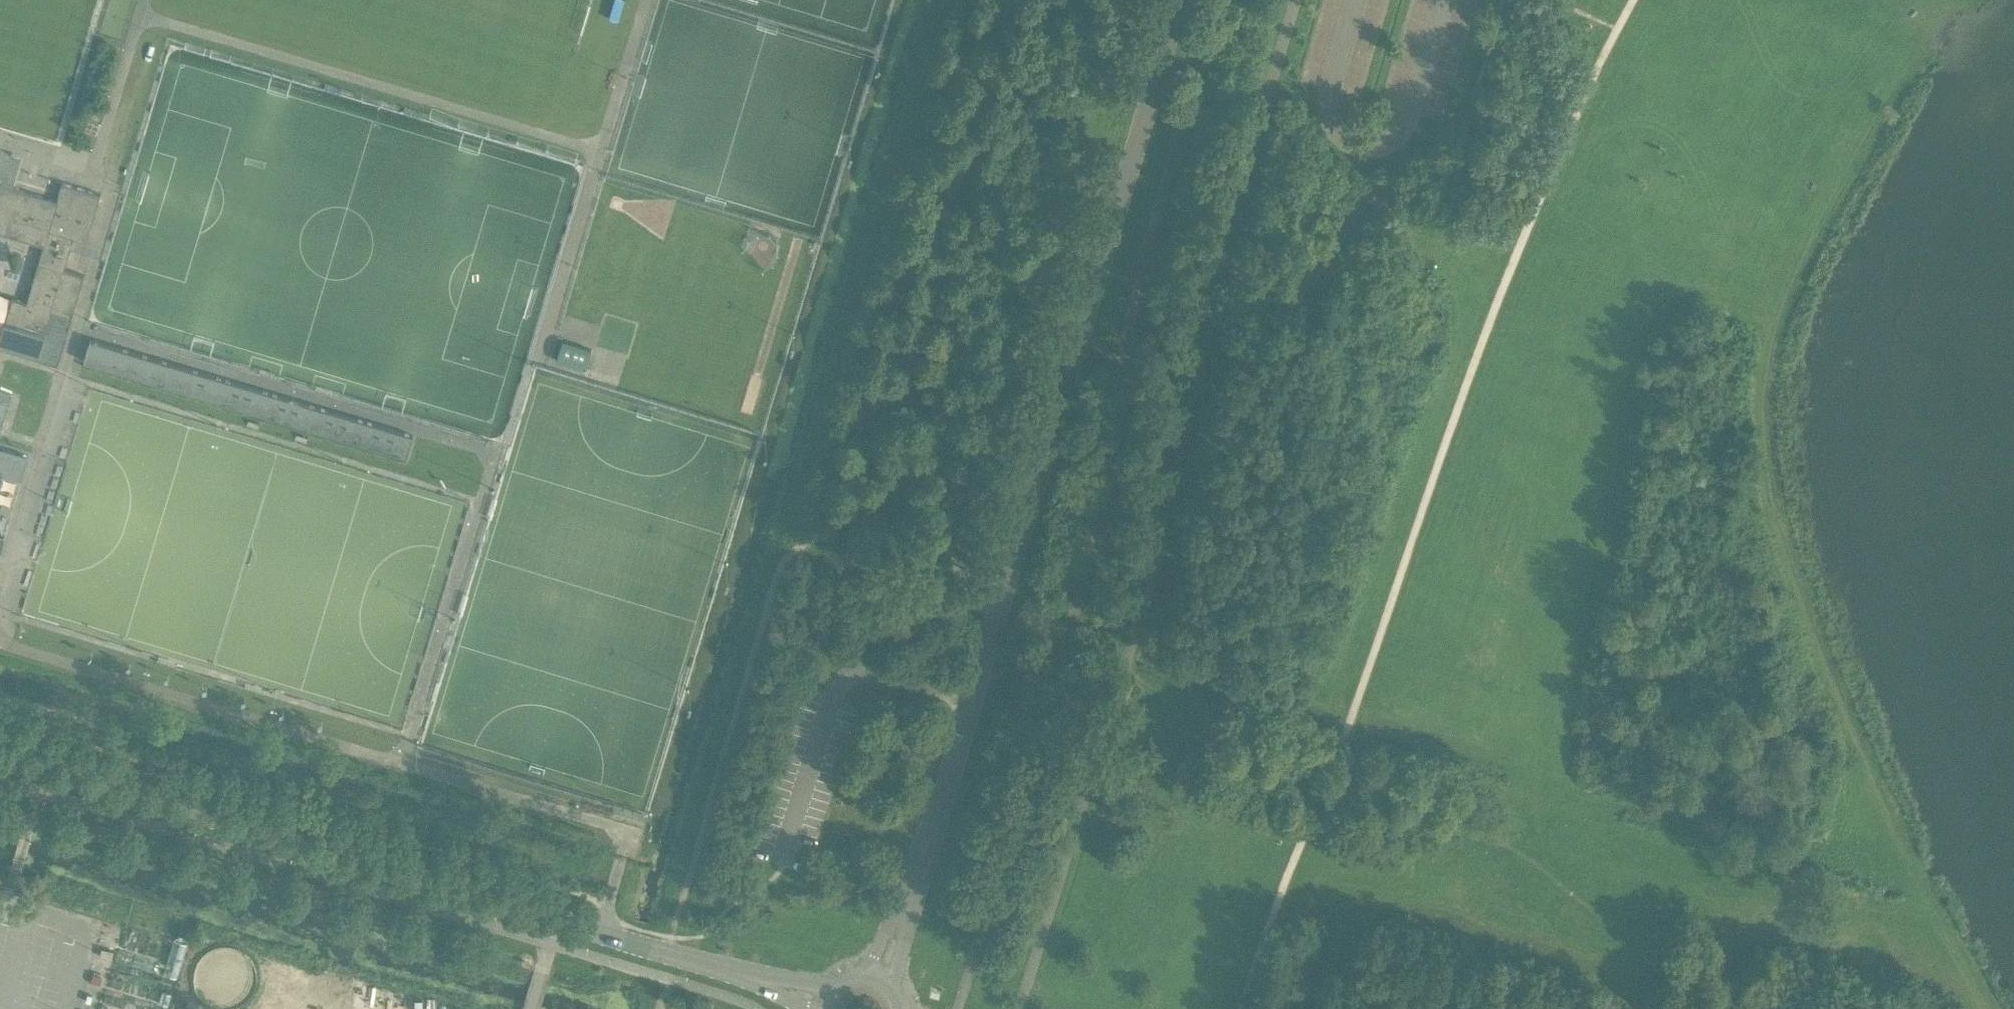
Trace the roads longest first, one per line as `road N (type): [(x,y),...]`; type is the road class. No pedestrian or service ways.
road 1 (unclassified): [(917,876),(1181,0)]
road 2 (tertiary): [(0,755),(671,954)]
road 3 (tertiary): [(835,991),(671,954)]
road 4 (tertiary): [(671,954),(811,1008)]

